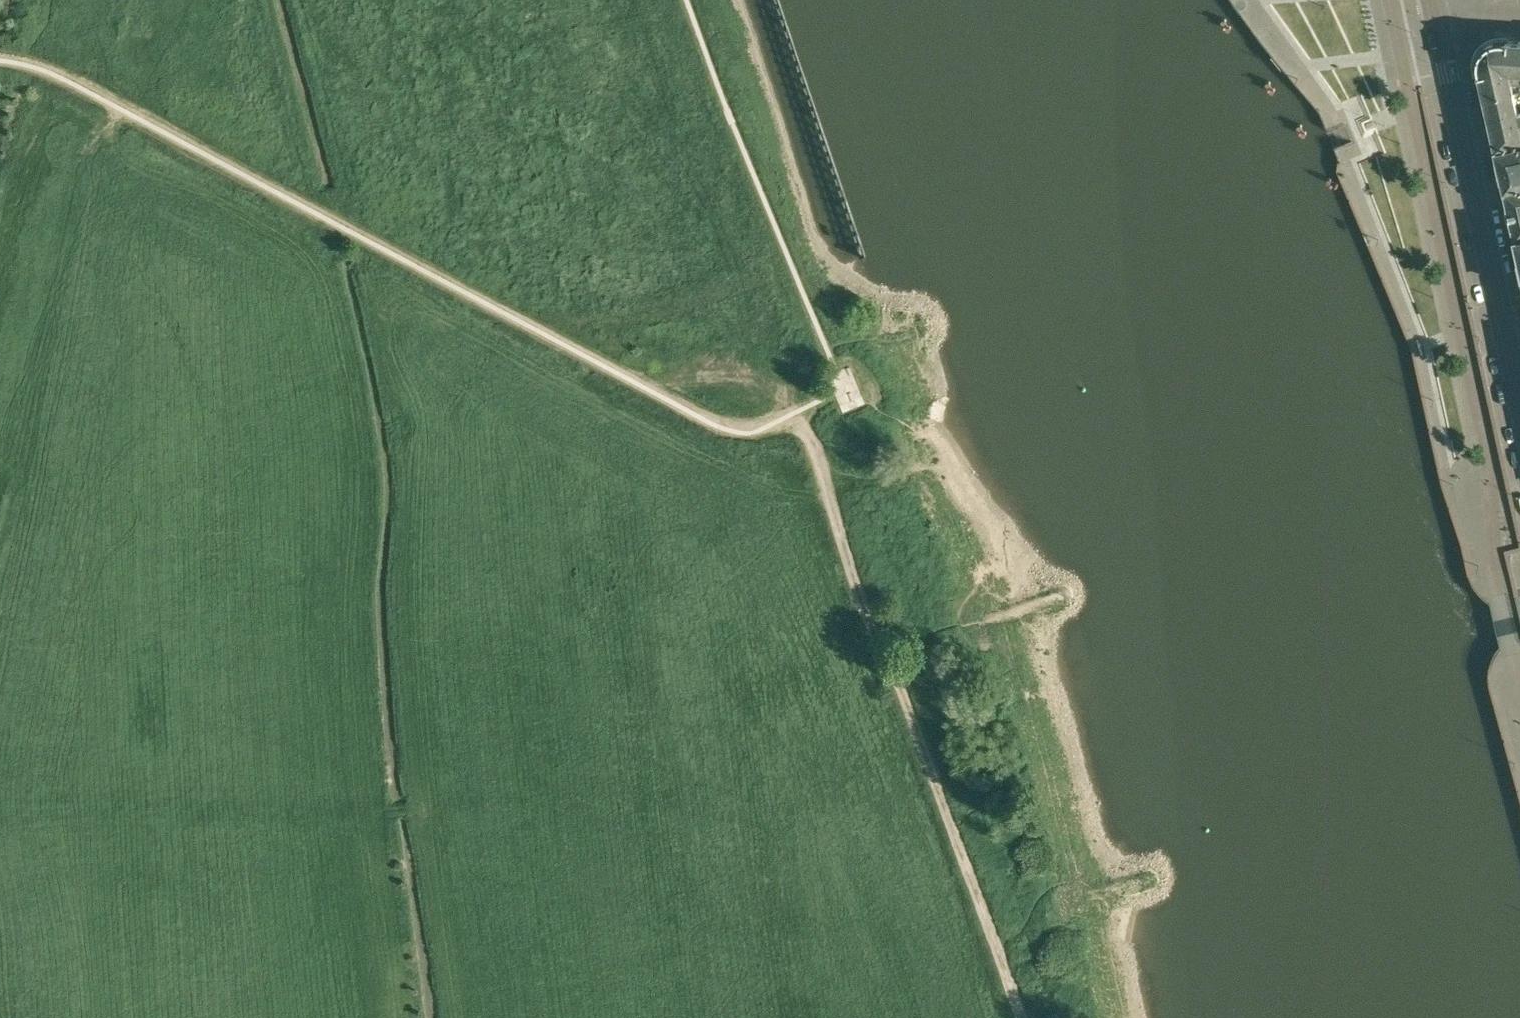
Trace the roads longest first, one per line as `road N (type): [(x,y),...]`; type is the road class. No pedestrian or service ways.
road 1 (track): [(791,414),(877,650),(903,691),(1019,1017)]
road 2 (tertiary): [(1519,404),(1429,6)]

